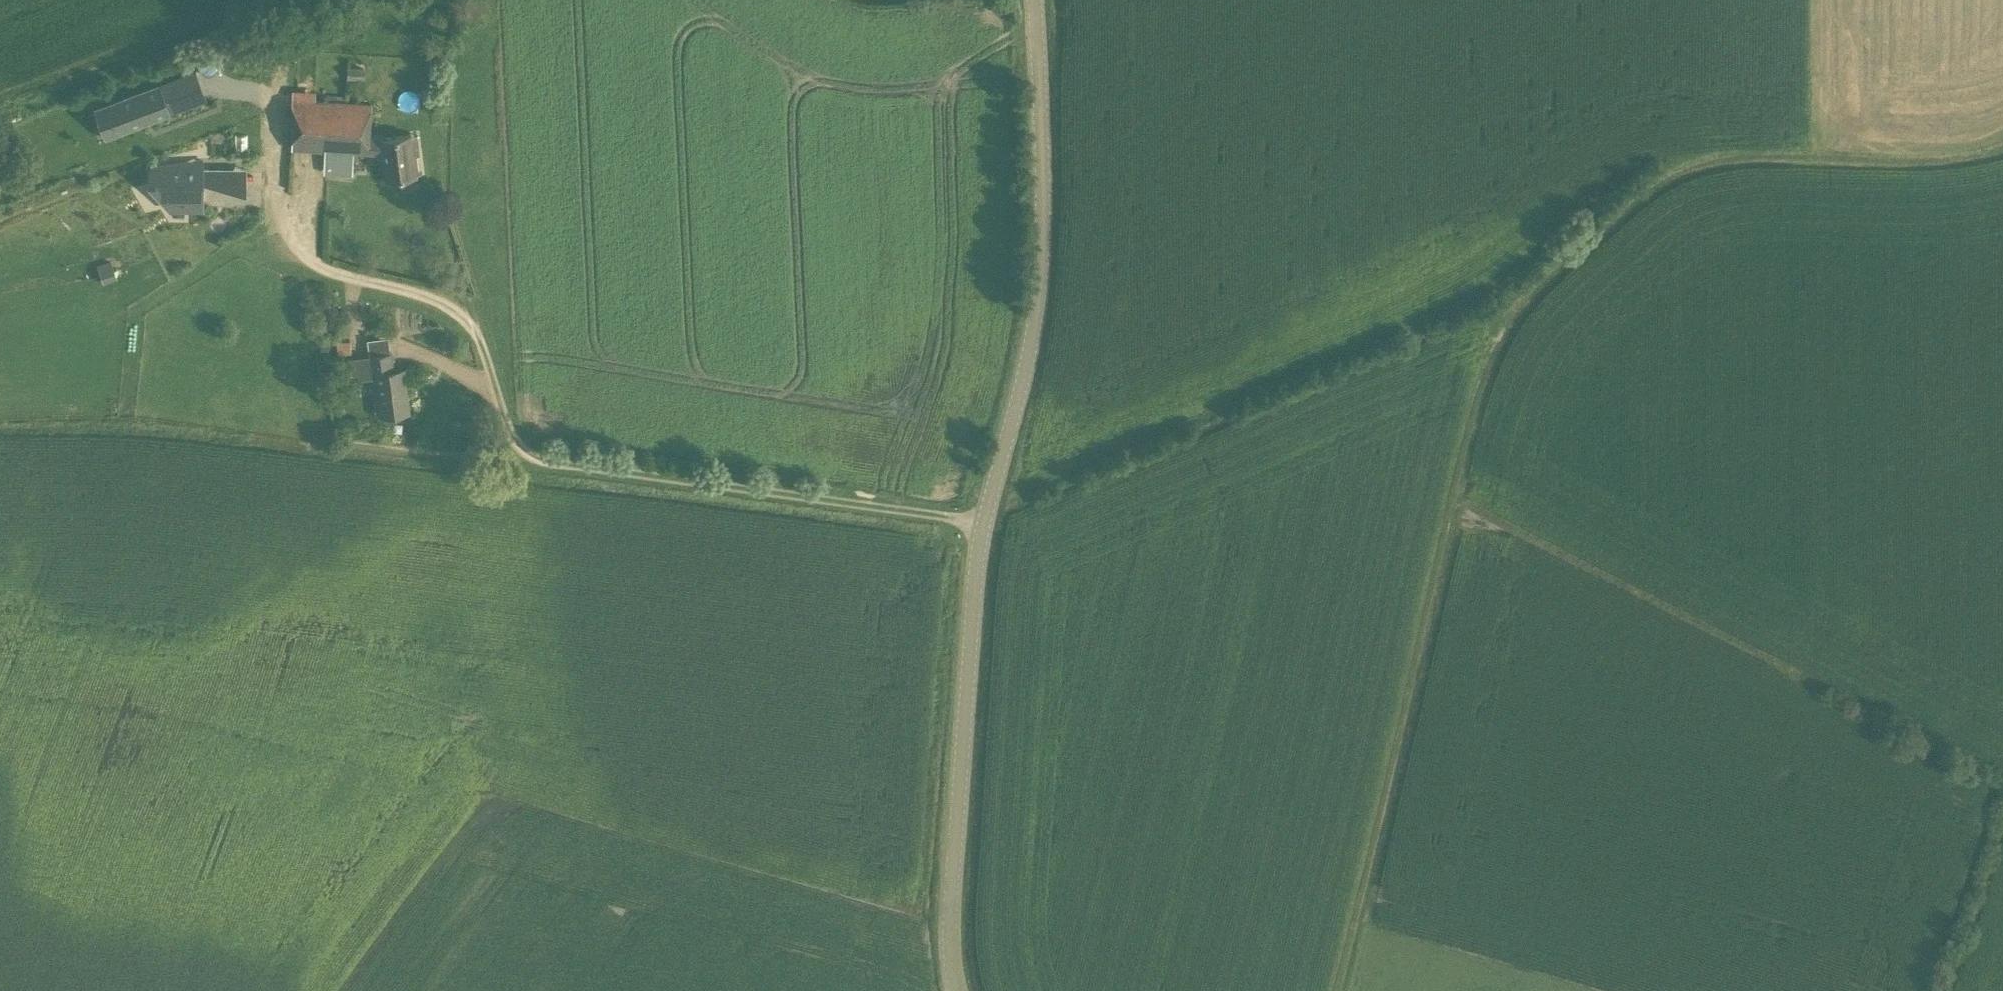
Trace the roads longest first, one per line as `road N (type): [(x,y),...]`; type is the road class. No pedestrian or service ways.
road 1 (track): [(1340,990),(1471,439),(1513,310),(1549,268),(1636,197),(1700,164),(1752,153),(1819,153),(1954,164),(2002,146)]
road 2 (tertiary): [(955,990),(950,884),(982,520),(1040,276),(1034,0)]

